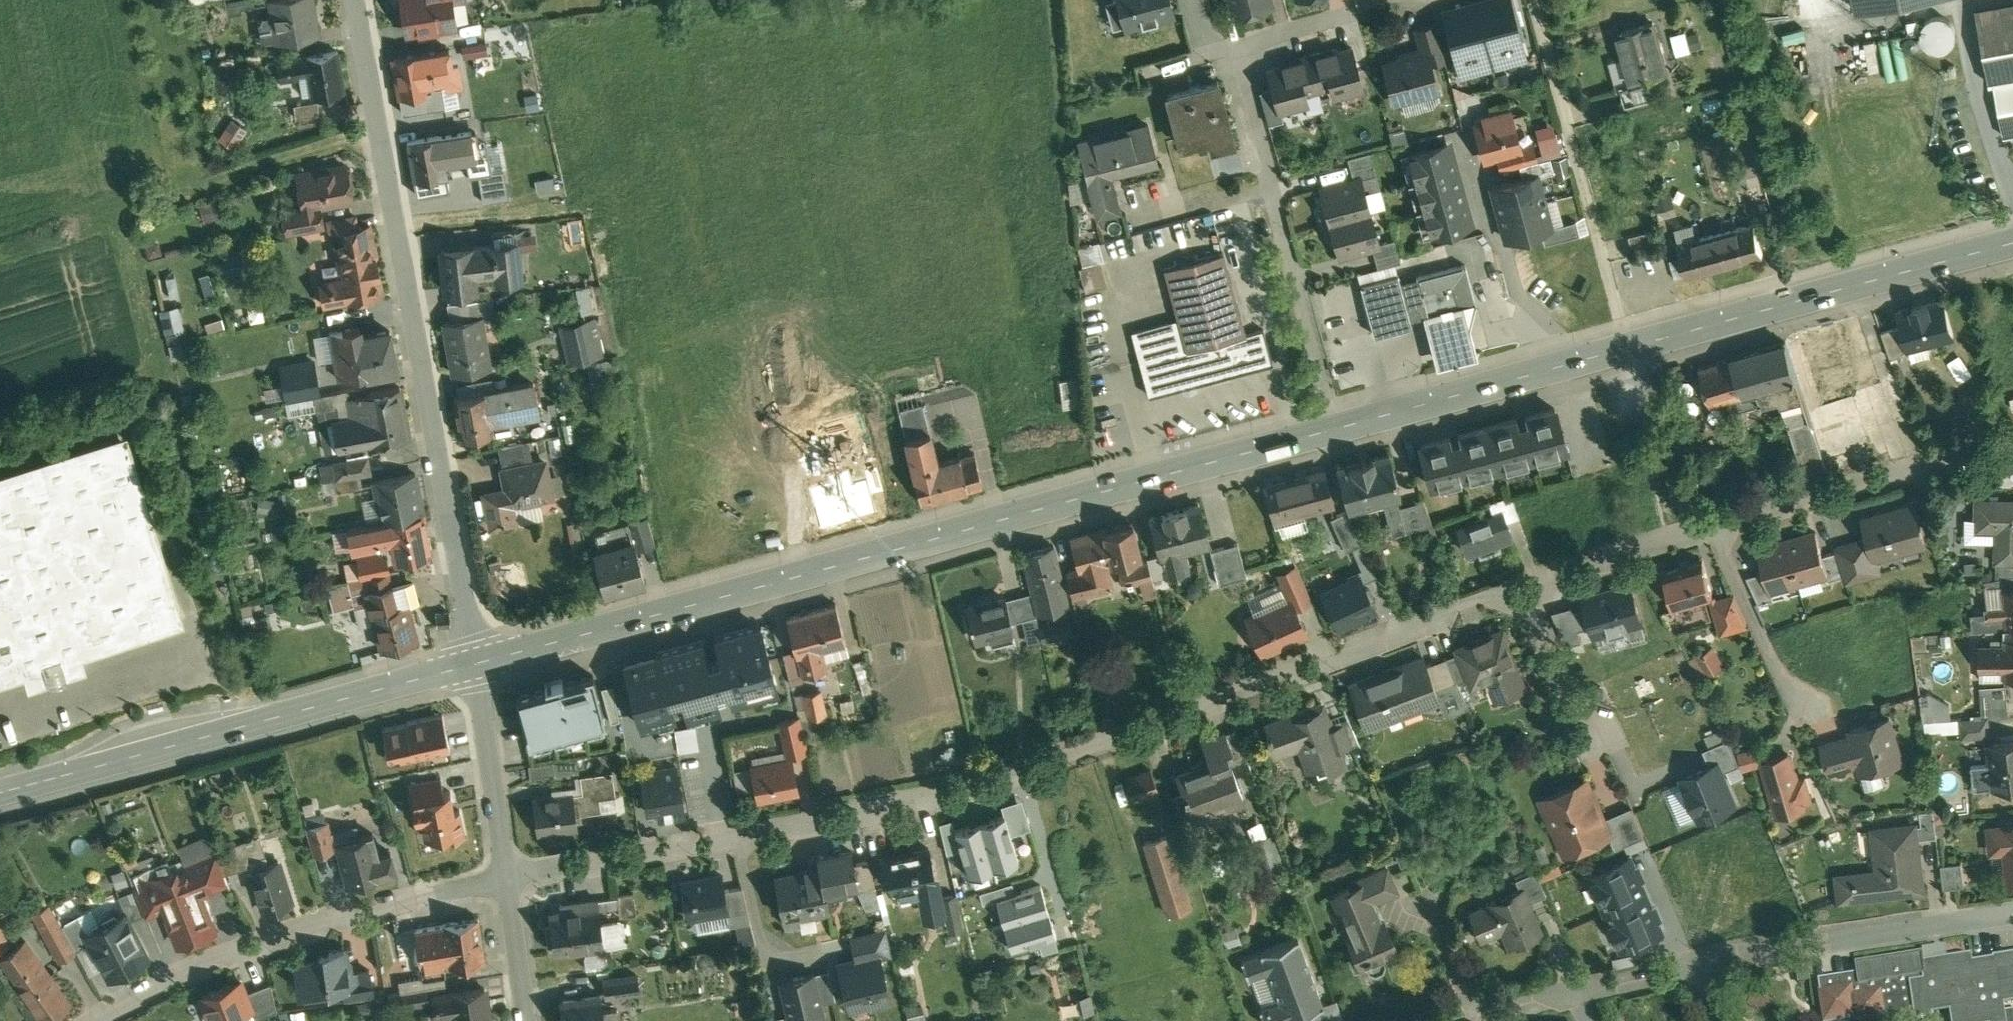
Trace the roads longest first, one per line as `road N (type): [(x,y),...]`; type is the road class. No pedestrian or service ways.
road 1 (residential): [(505,877),(980,788),(1526,588)]
road 2 (secondary): [(476,662),(1334,429)]
road 3 (residential): [(476,662),(353,0)]
road 4 (residential): [(1363,0),(1351,12),(1230,46),(1334,429)]
road 5 (residential): [(1526,588),(2012,442)]
road 6 (secondary): [(0,791),(476,662)]
road 7 (residential): [(96,1020),(205,961),(505,877)]
road 8 (secondary): [(1627,347),(2012,243)]
road 9 (residential): [(1532,0),(1627,347)]
road 10 (residential): [(1692,966),(2012,908)]
road 11 (residential): [(1584,359),(1516,292),(1464,129)]
road 12 (secondary): [(1334,429),(1584,359)]
road 13 (residential): [(1479,1019),(1692,966)]
road 14 (residential): [(505,877),(476,662)]
road 15 (track): [(377,129),(189,188)]
road 16 (residential): [(1592,735),(1526,588)]
road 17 (residential): [(526,1020),(505,877)]
road 18 (residential): [(1479,1019),(1427,902)]

